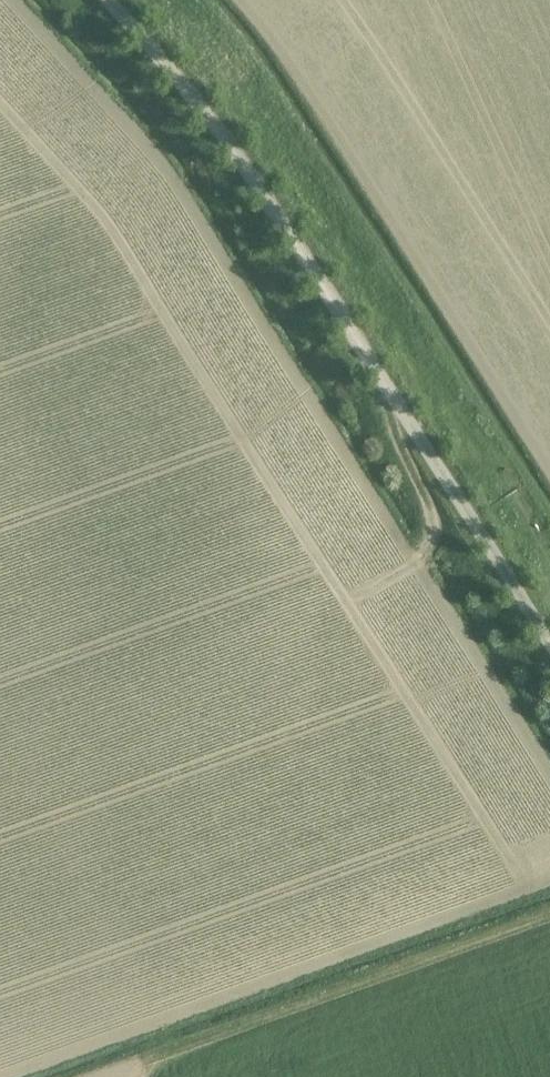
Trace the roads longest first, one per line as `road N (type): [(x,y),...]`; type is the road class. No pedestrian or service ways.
road 1 (unclassified): [(549,629),(251,152),(112,0)]

